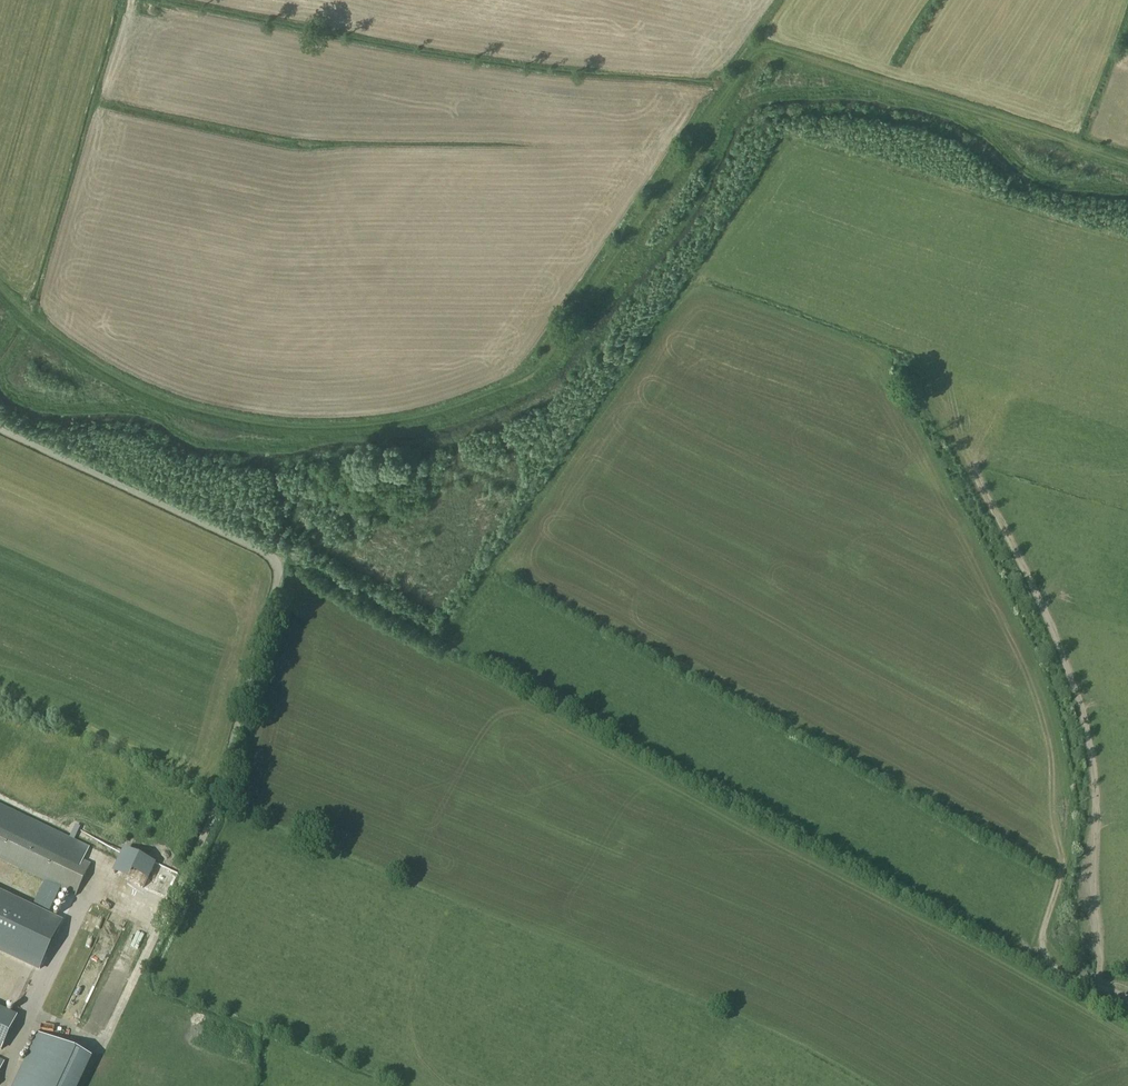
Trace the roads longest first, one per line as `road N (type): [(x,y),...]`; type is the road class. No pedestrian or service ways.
road 1 (track): [(2,1085),(36,1015),(101,1045),(206,830),(279,570),(270,556),(0,428)]

